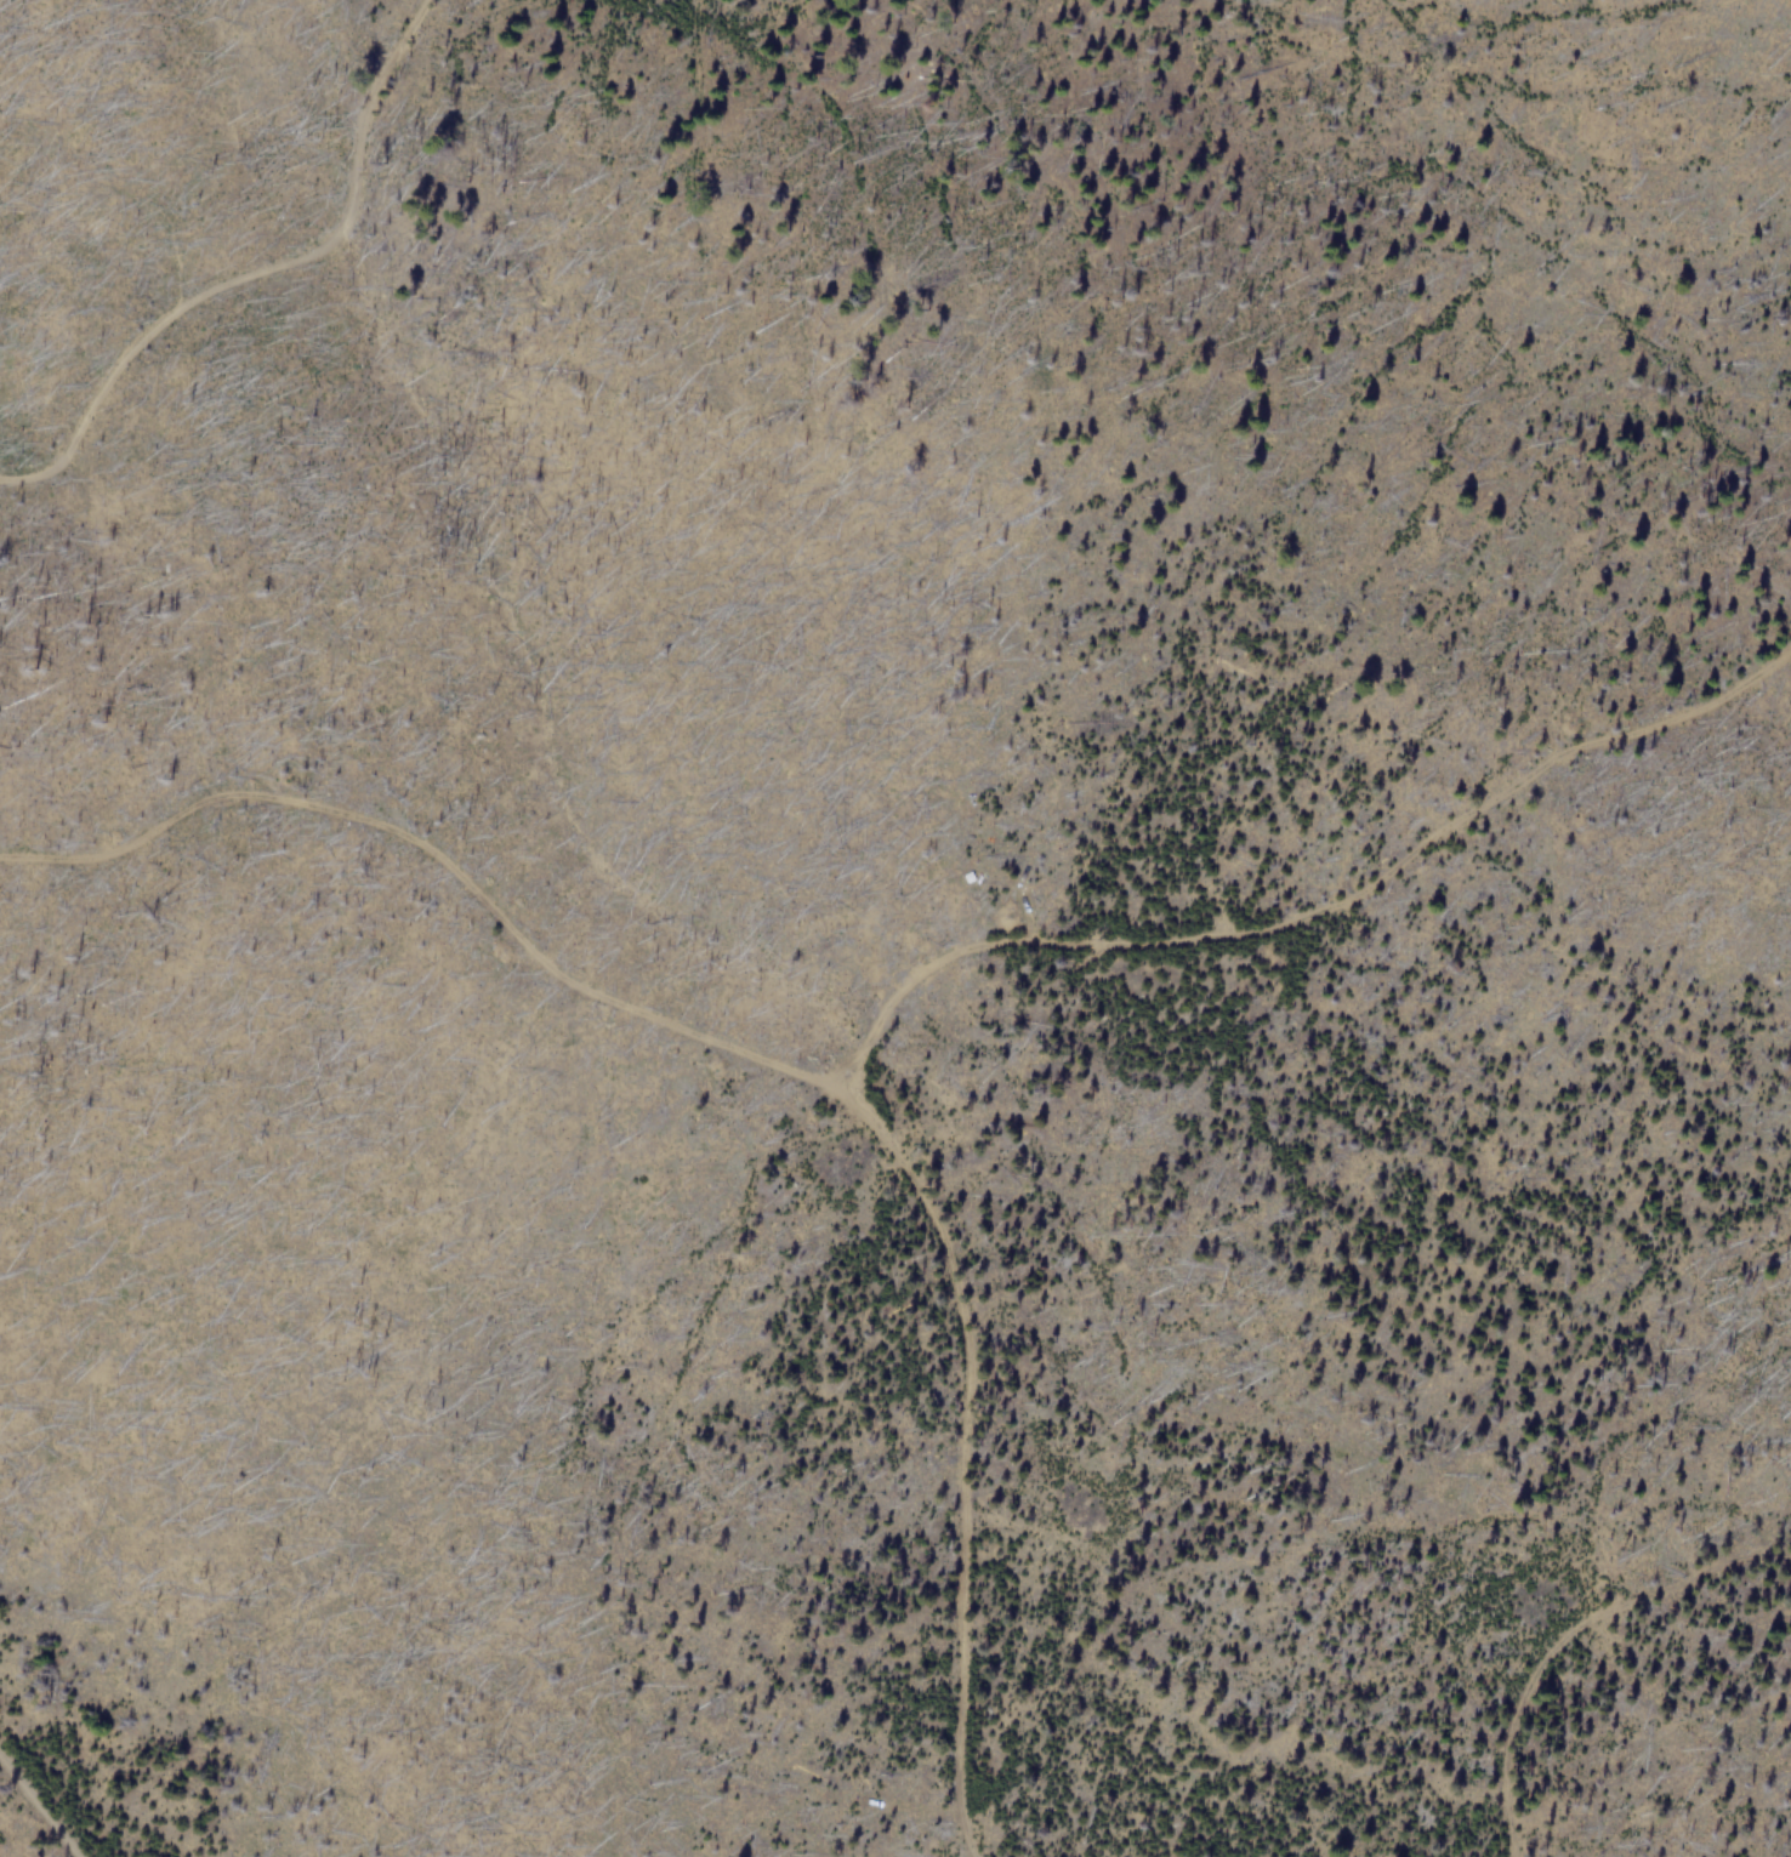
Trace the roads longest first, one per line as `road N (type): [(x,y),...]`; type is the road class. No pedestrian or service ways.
road 1 (track): [(974,1856),(957,1805),(957,1462),(966,1392),(959,1303),(948,1247),(888,1132),(843,1092),(548,972),(444,860),(415,837),(347,811),(258,793),(214,797),(175,814),(147,844),(103,859),(0,860)]
road 2 (track): [(1790,649),(1727,696),(1540,762),(1371,887),(1301,921),(1240,936),(1128,945),(977,942),(933,959),(892,998),(843,1092)]
road 3 (track): [(423,0),(368,97),(332,226),(278,266),(169,312),(114,365),(55,461),(22,479),(0,479)]
road 4 (track): [(1509,1856),(1516,1719),(1529,1680),(1570,1633),(1604,1606),(1700,1568),(1736,1555),(1790,1552)]
road 5 (track): [(0,1756),(79,1856)]

